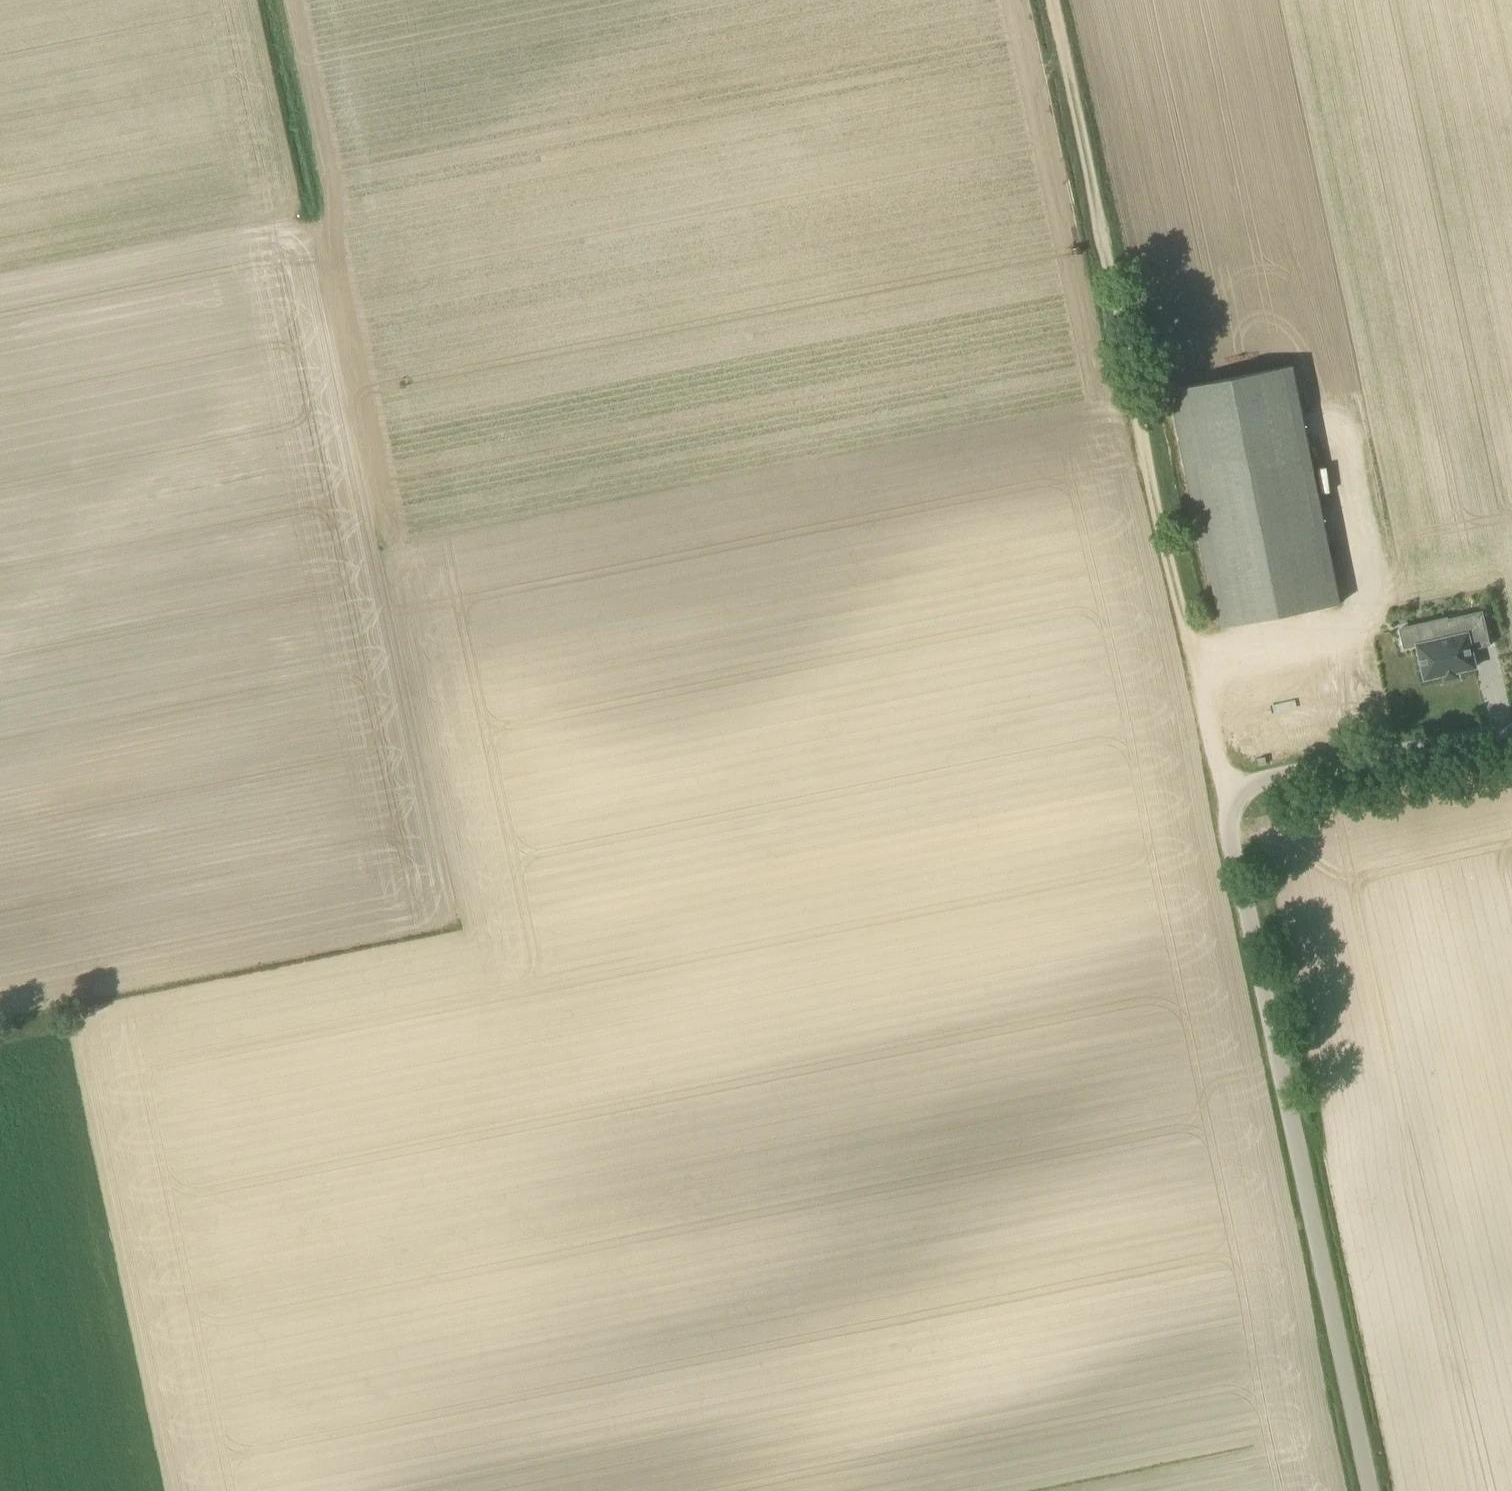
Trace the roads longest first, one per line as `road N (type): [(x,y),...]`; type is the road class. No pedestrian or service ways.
road 1 (unclassified): [(1375,1490),(1228,790),(1511,727)]
road 2 (track): [(1054,0),(1202,714),(1228,790)]

